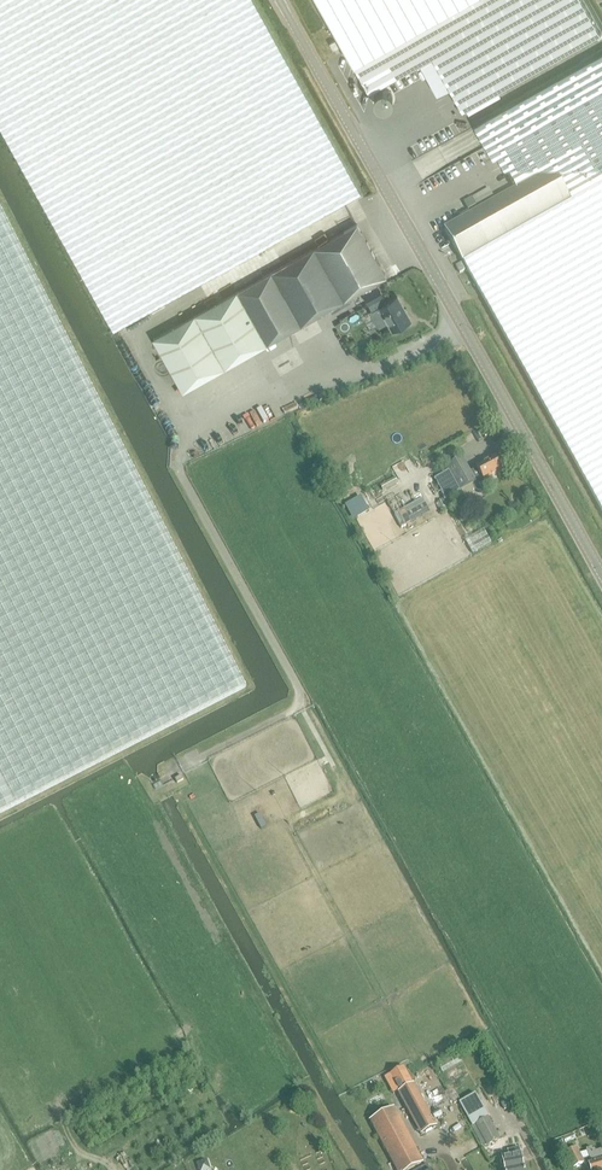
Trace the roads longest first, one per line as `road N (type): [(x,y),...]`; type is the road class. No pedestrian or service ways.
road 1 (tertiary): [(601,577),(279,0)]

